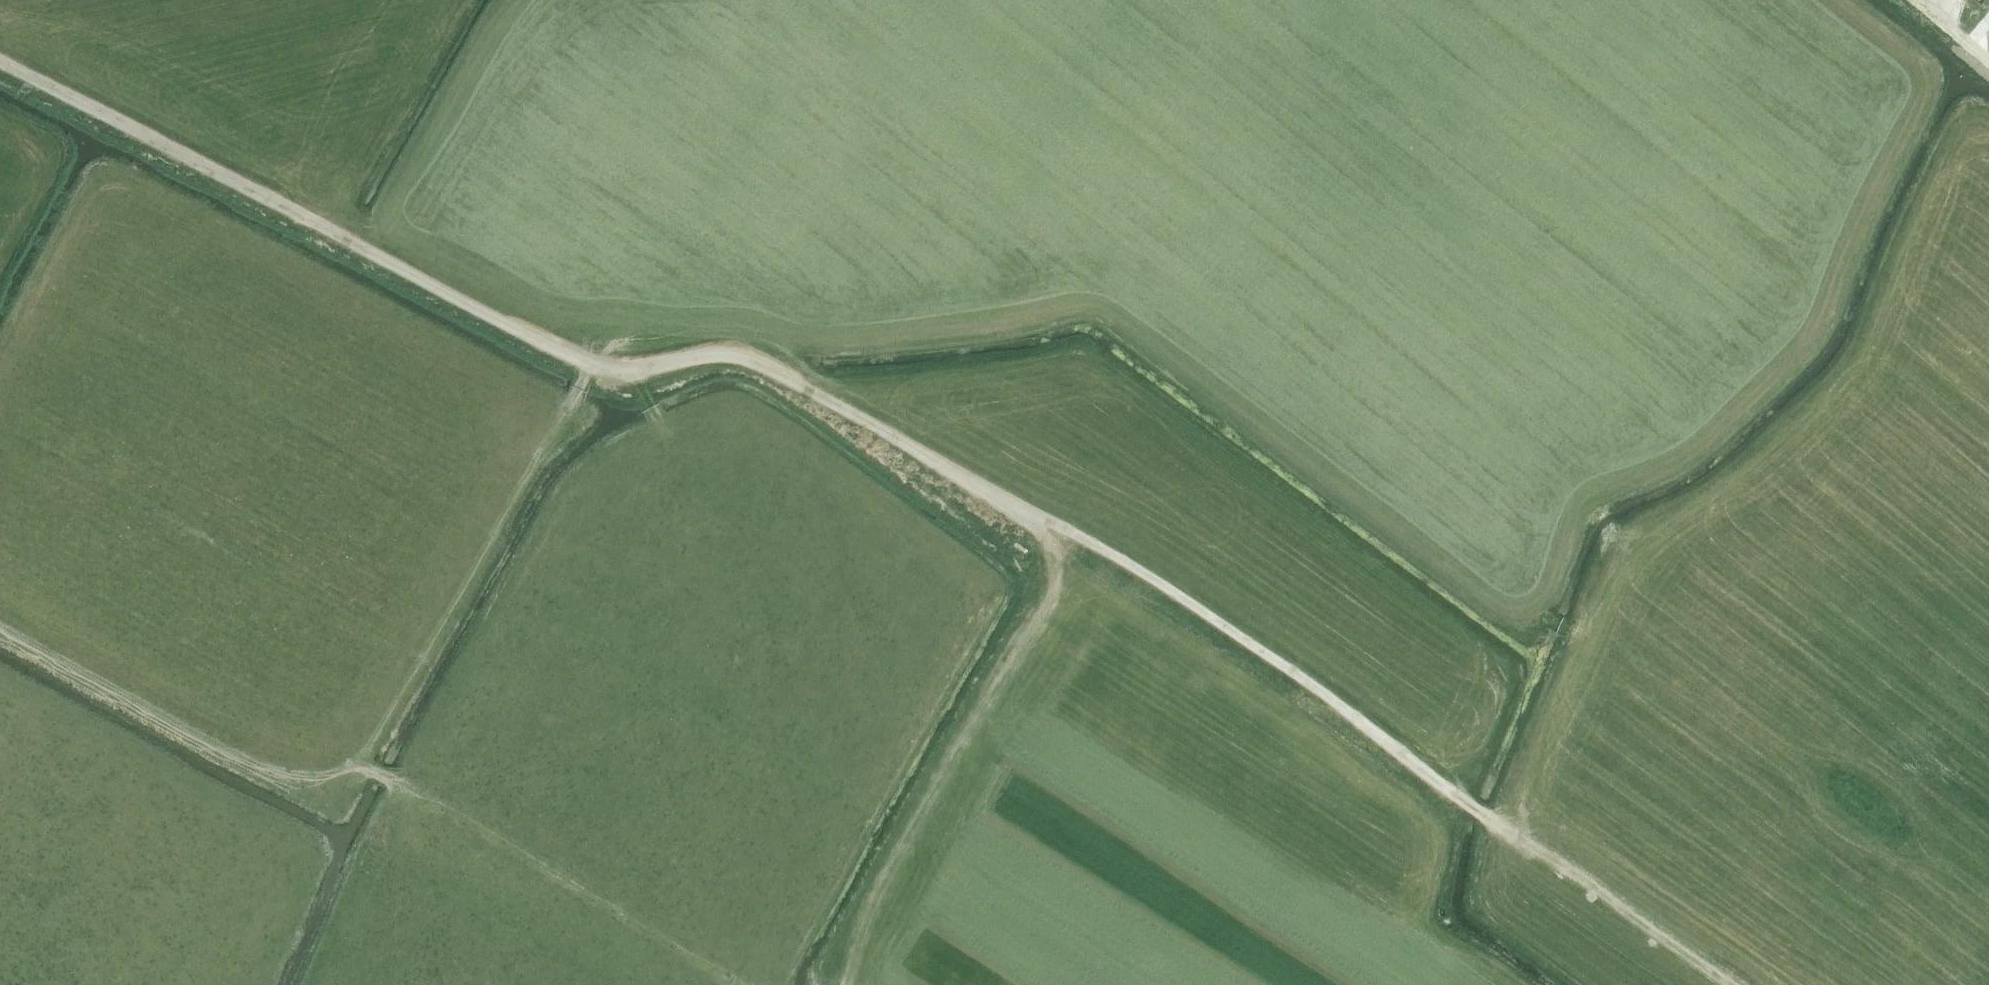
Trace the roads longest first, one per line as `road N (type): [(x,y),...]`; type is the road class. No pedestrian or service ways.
road 1 (track): [(1516,837),(1356,717),(1119,557),(806,386),(721,355),(615,372),(591,365),(0,61)]

